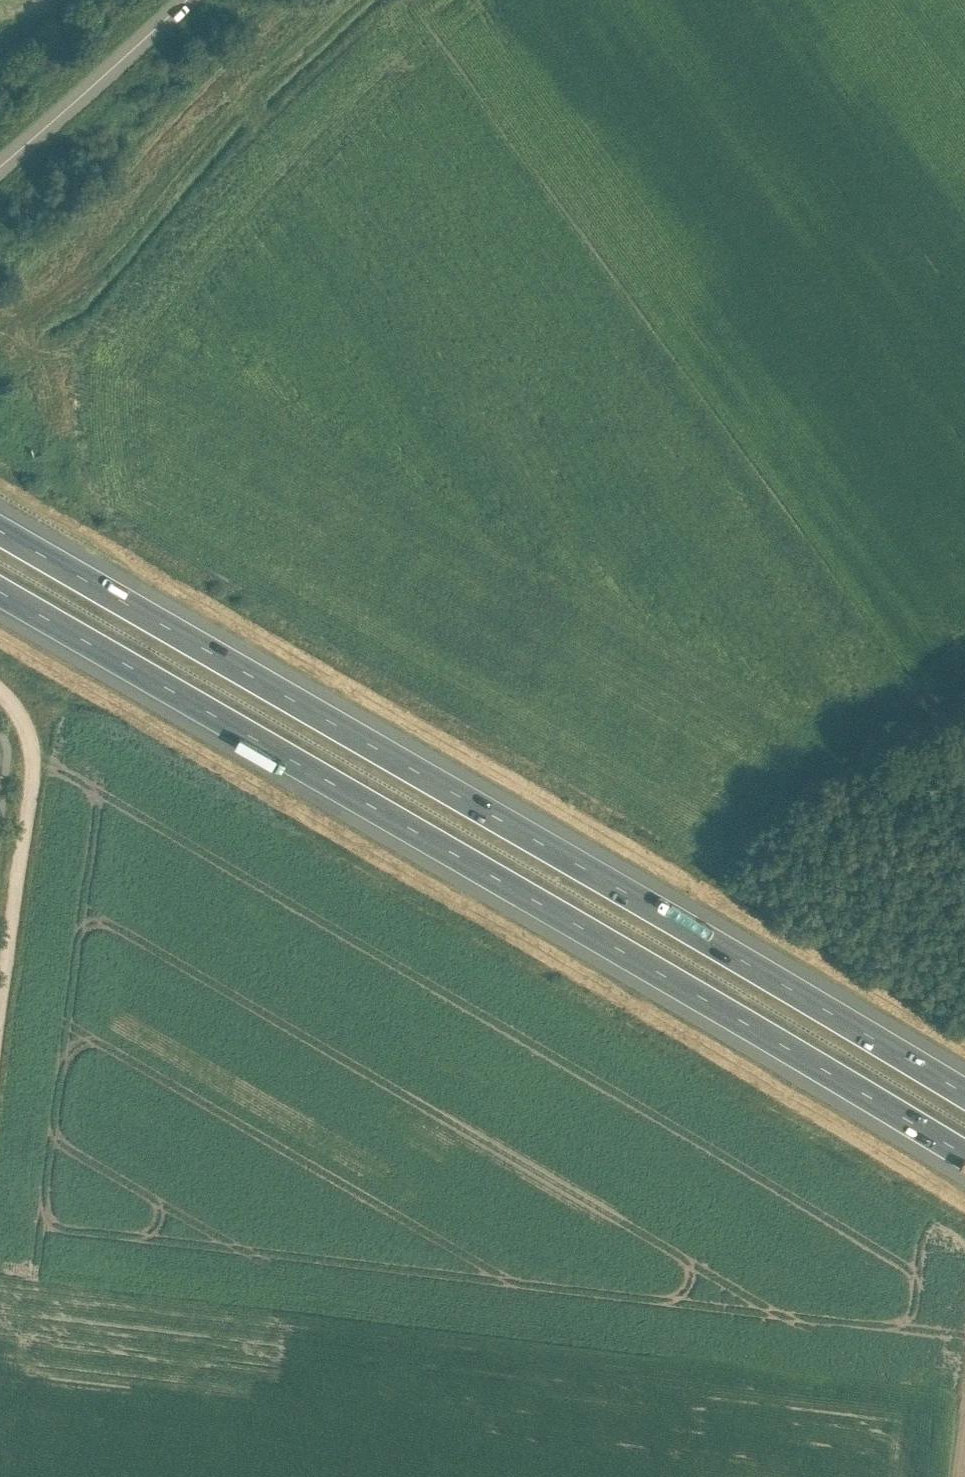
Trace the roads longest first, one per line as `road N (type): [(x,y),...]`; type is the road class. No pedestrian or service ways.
road 1 (motorway): [(0,591),(964,1156)]
road 2 (motorway): [(964,1094),(0,532)]
road 3 (track): [(0,1019),(31,773),(29,726),(0,685)]
road 4 (unclassified): [(0,172),(184,0)]

